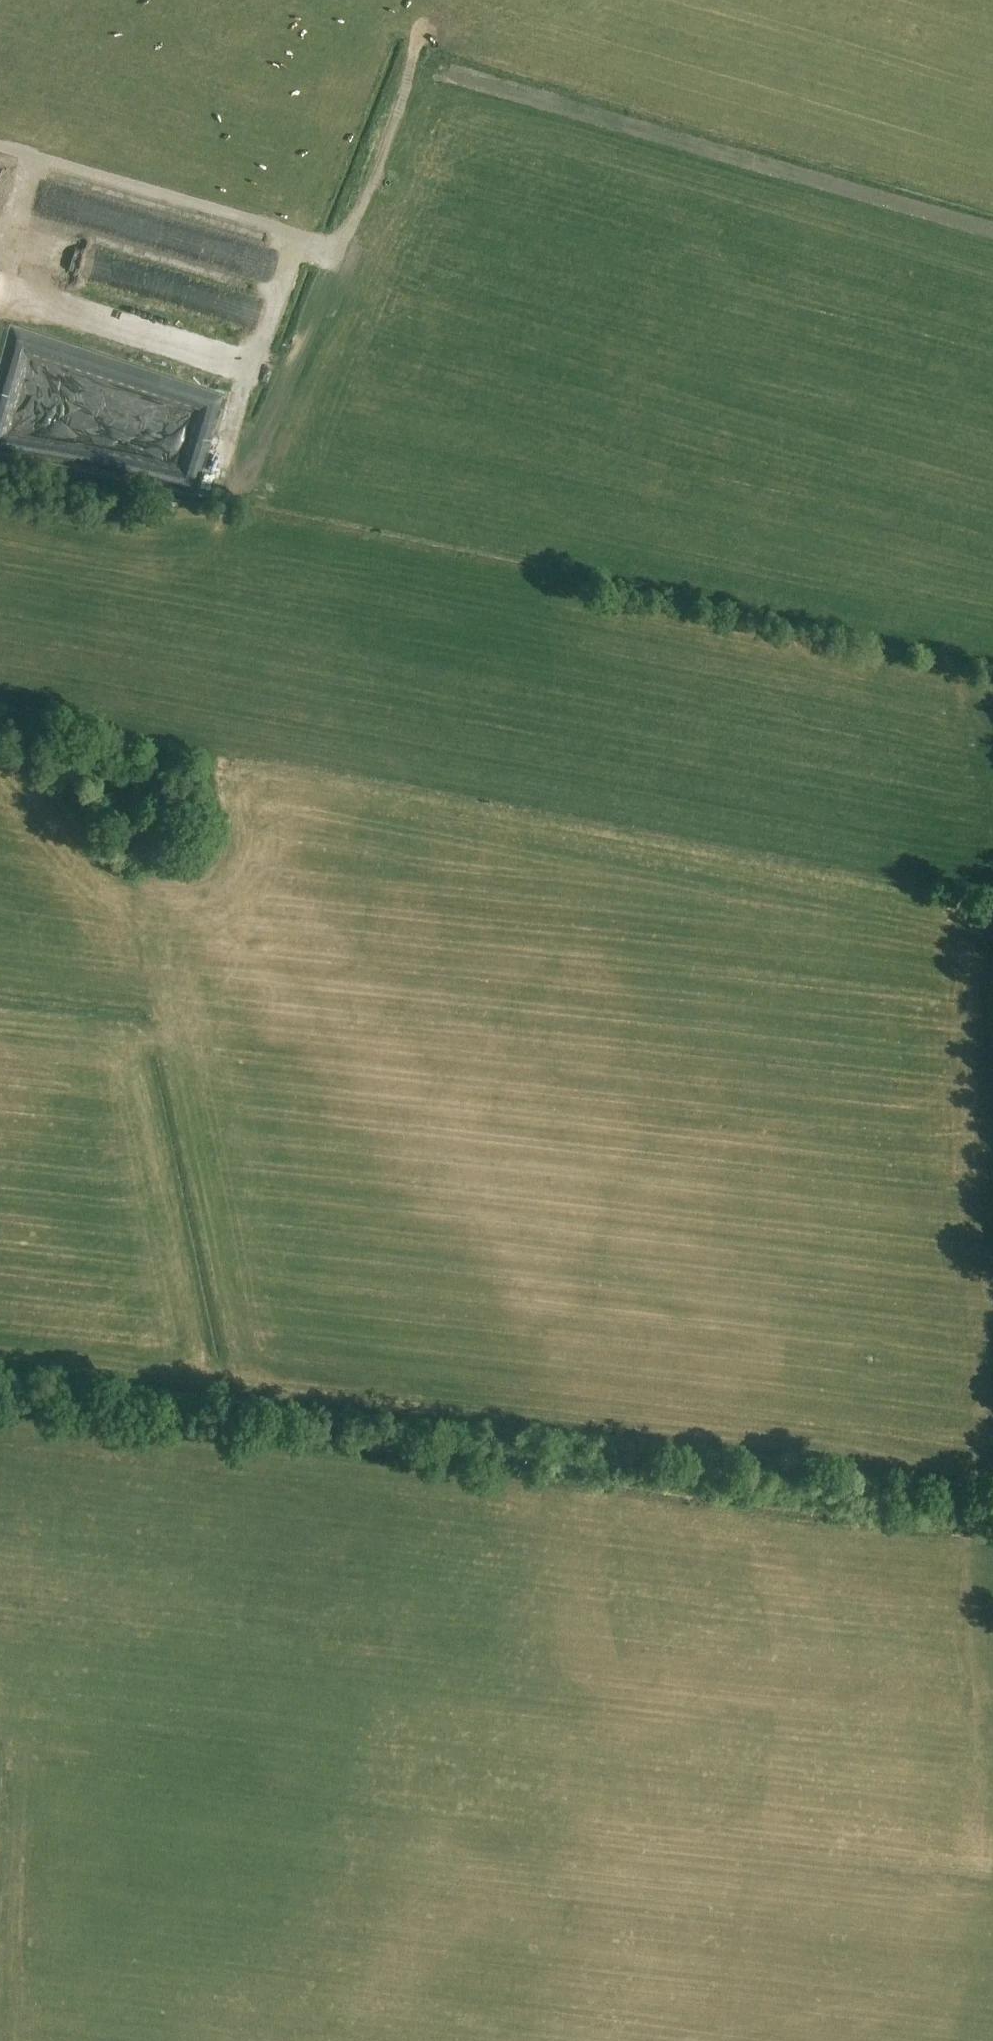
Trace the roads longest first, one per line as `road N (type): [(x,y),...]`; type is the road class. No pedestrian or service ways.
road 1 (track): [(166,1409),(0,1390)]

